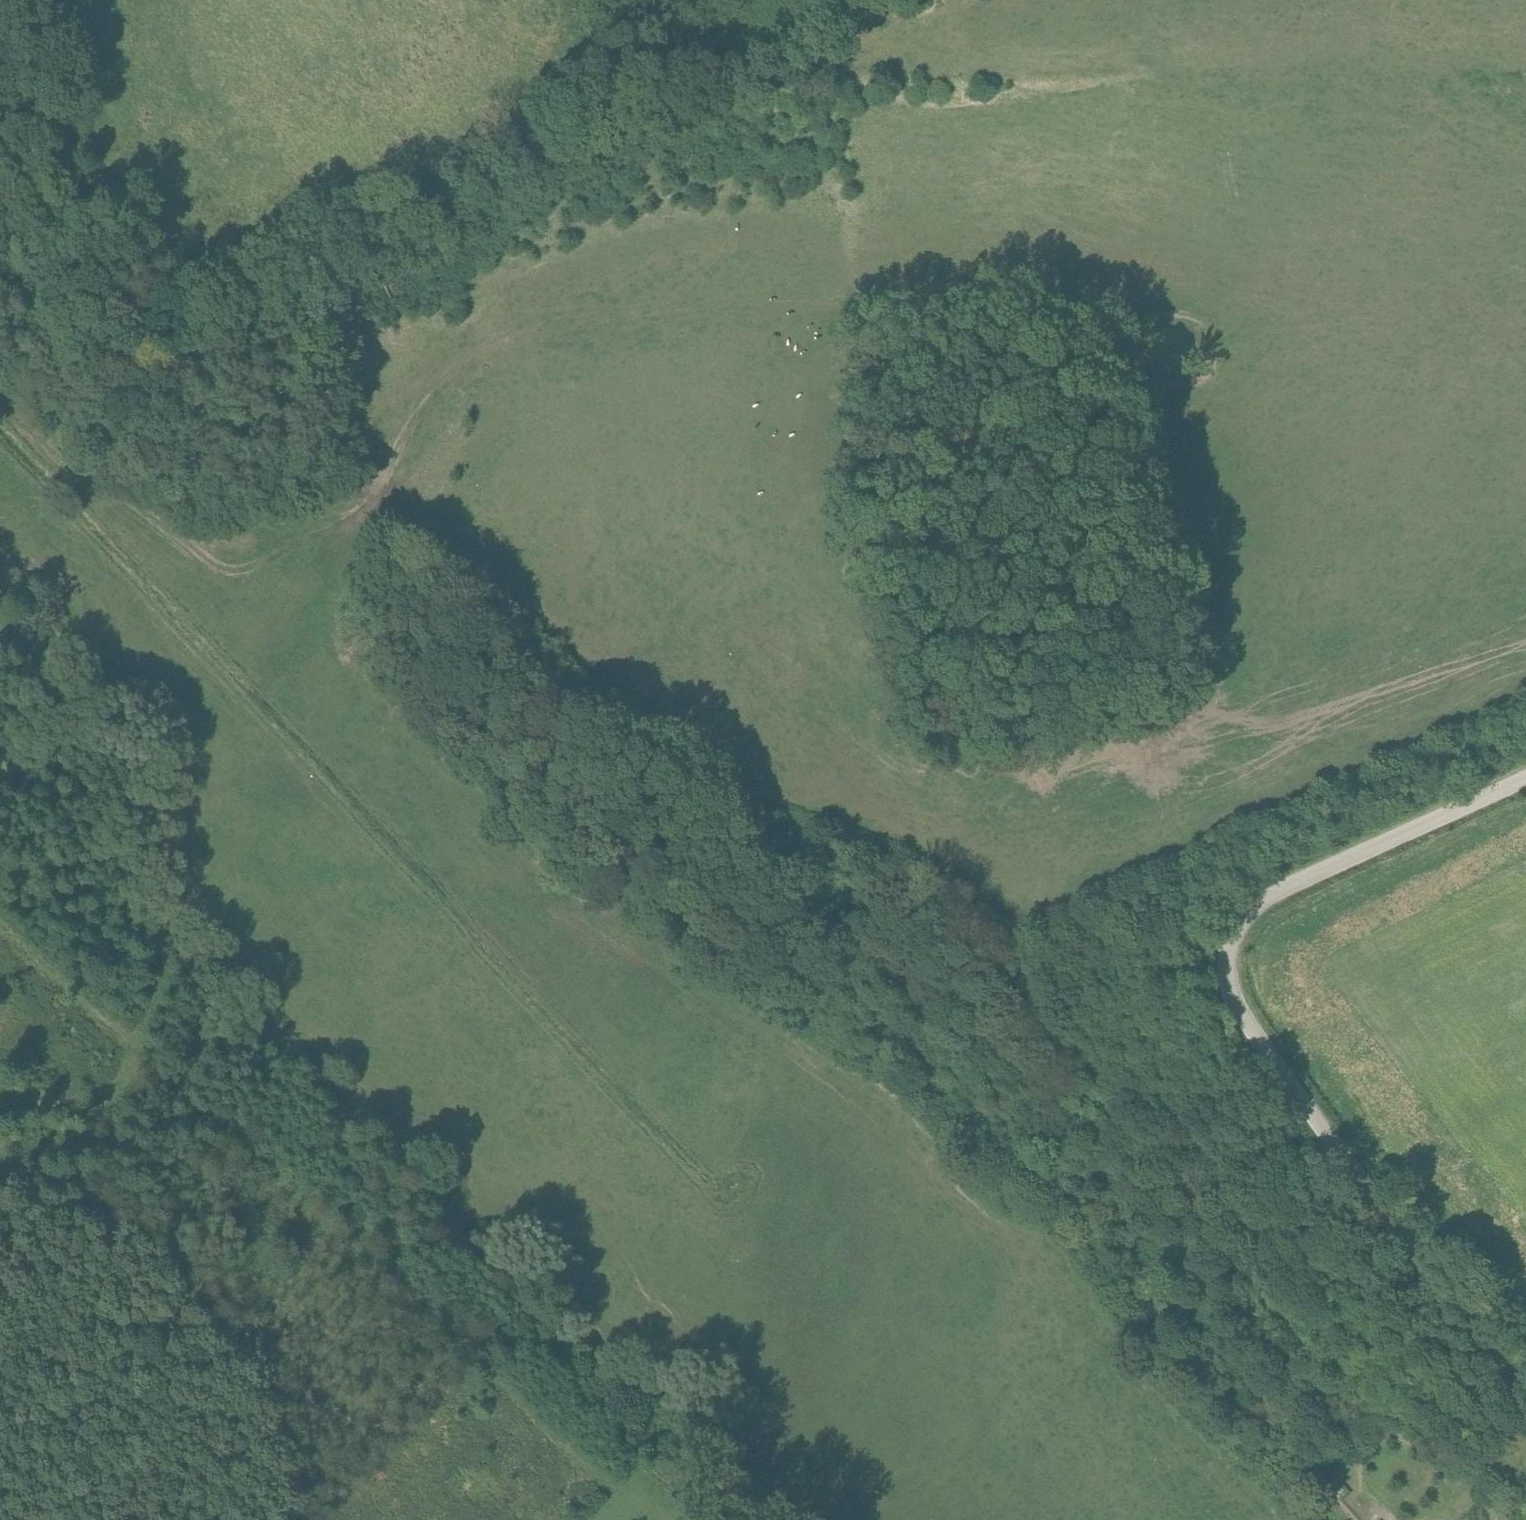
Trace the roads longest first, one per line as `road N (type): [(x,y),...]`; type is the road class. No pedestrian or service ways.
road 1 (unclassified): [(1525,1391),(1259,1019),(1230,952),(1244,907),(1266,887),(1525,765)]

